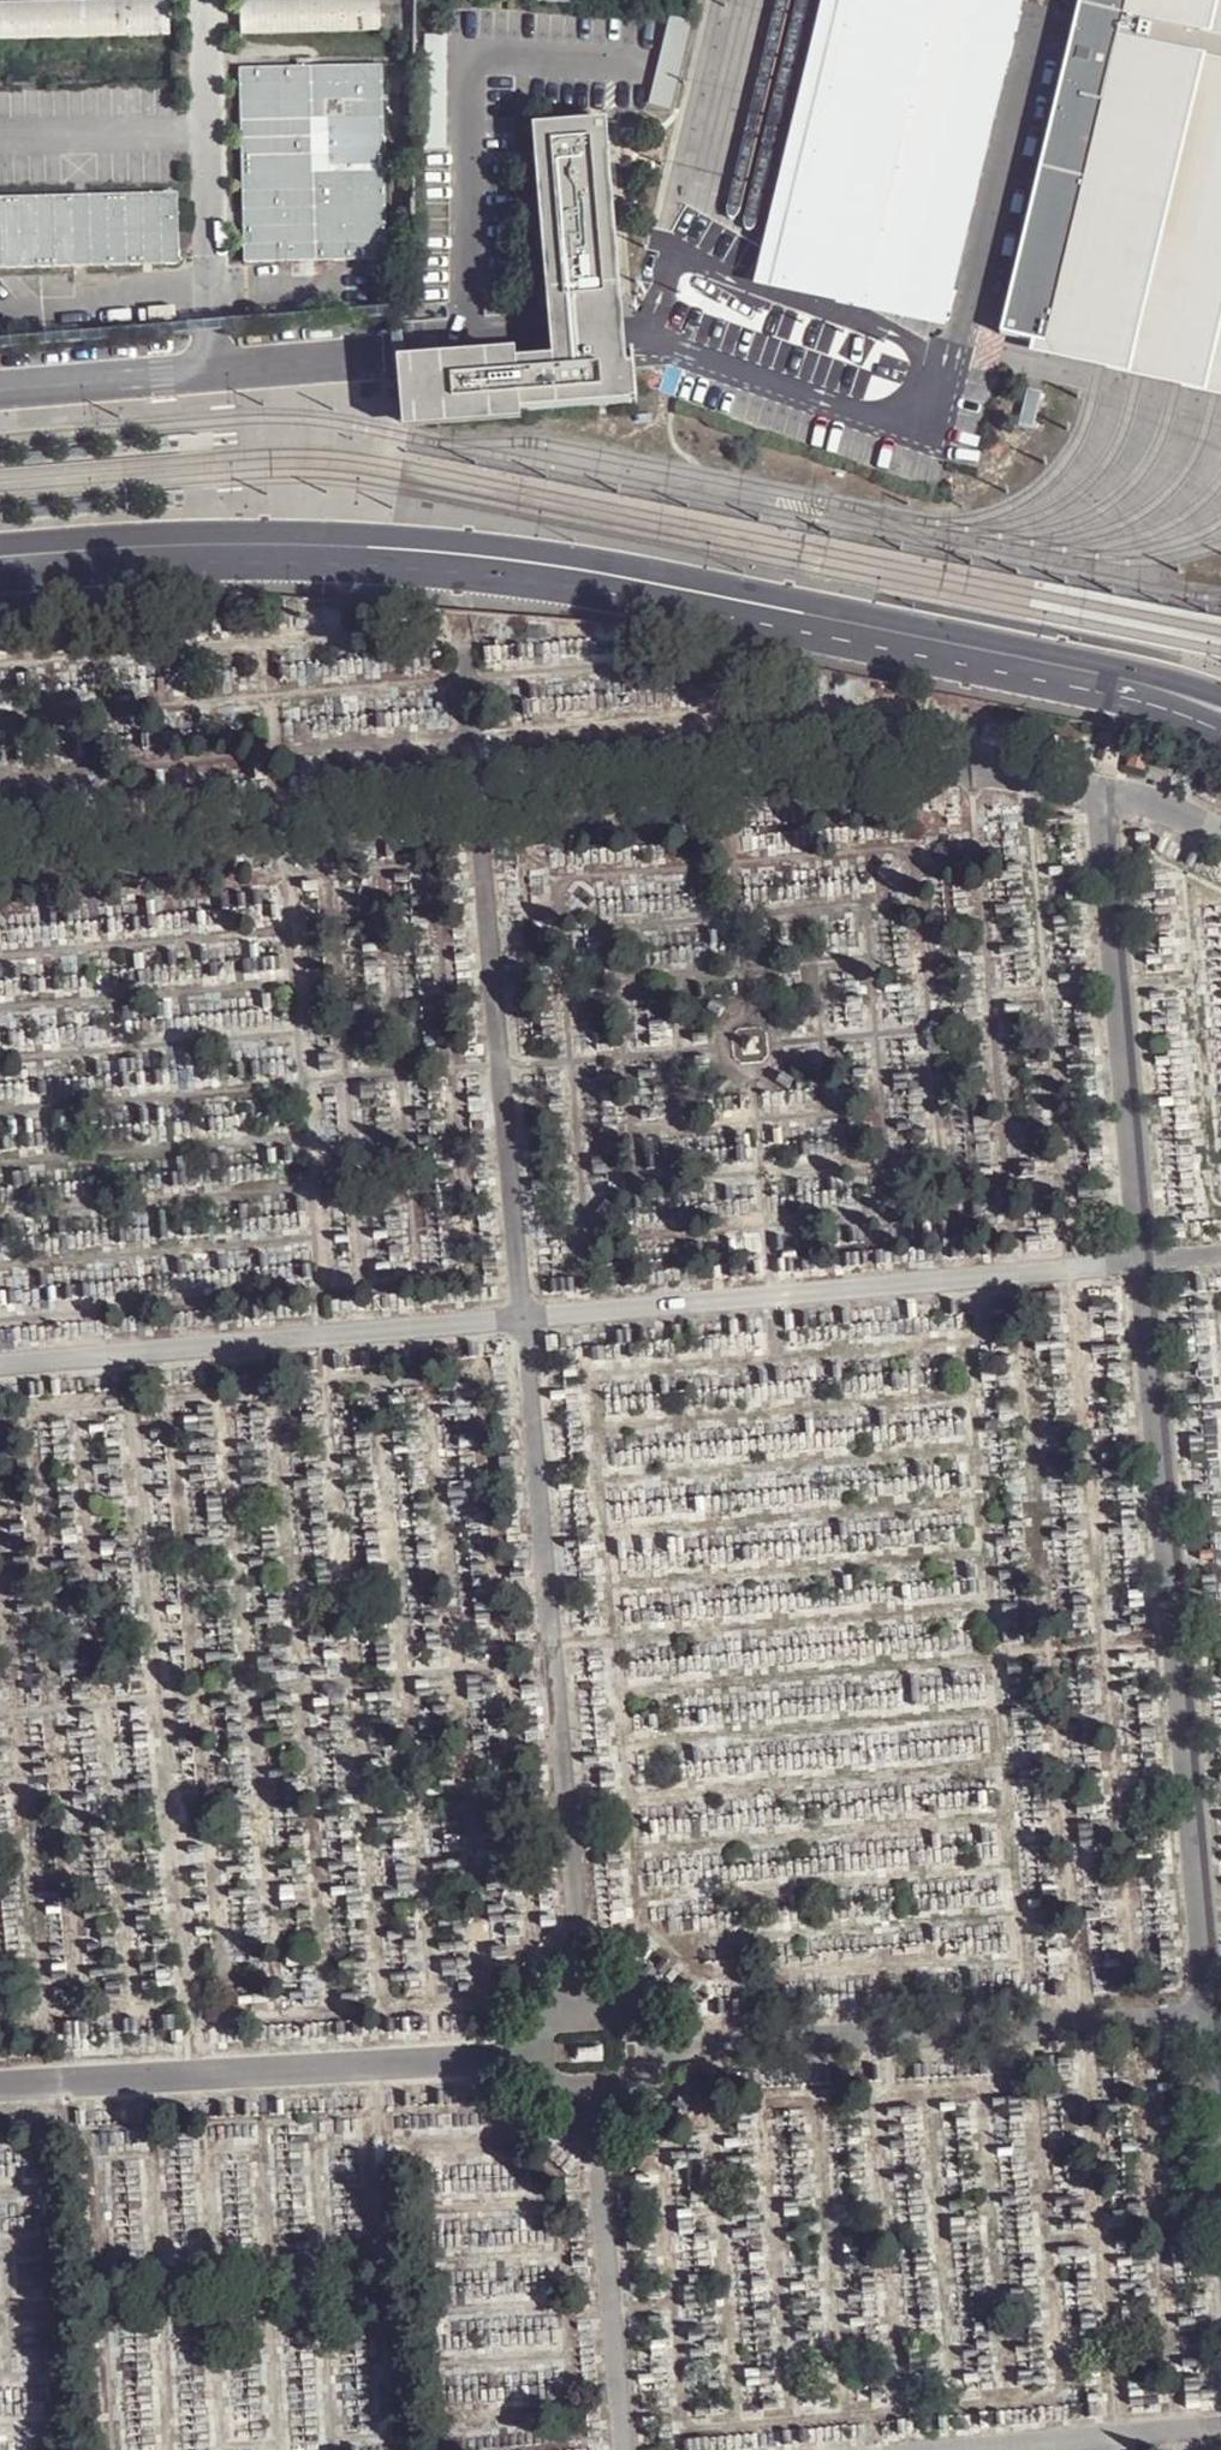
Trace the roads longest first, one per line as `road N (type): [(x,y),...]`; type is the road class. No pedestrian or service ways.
road 1 (secondary): [(122,561),(339,556),(475,567),(608,584),(1032,669)]
road 2 (secondary): [(1032,669),(1127,694),(1220,734)]
road 3 (secondary): [(1220,695),(1170,680),(1032,669)]
road 4 (secondary): [(0,585),(122,561)]
road 5 (secondary): [(122,561),(0,559)]

